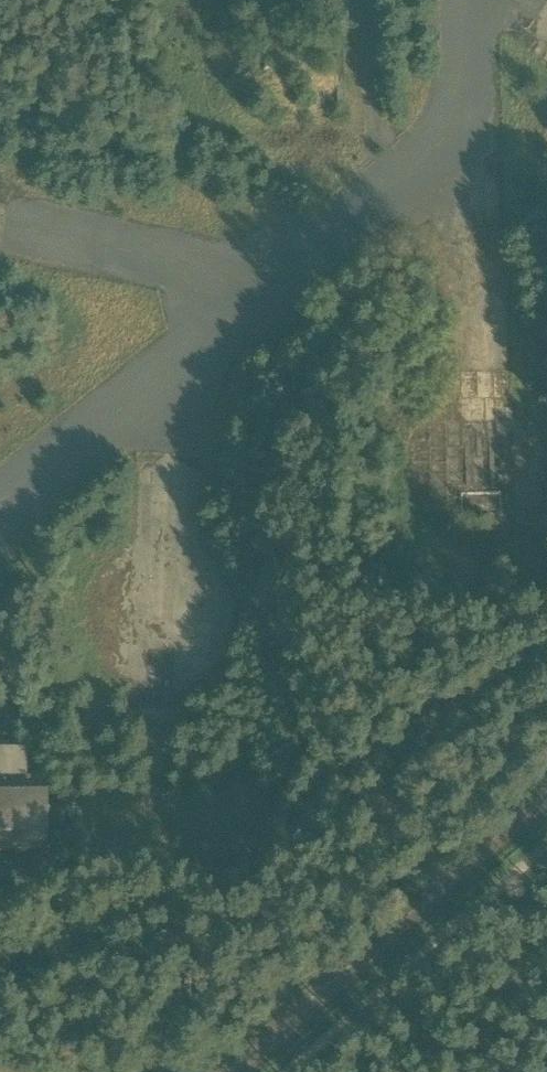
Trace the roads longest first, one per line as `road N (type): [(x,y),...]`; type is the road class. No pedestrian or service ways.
road 1 (track): [(288,1071),(546,846)]

